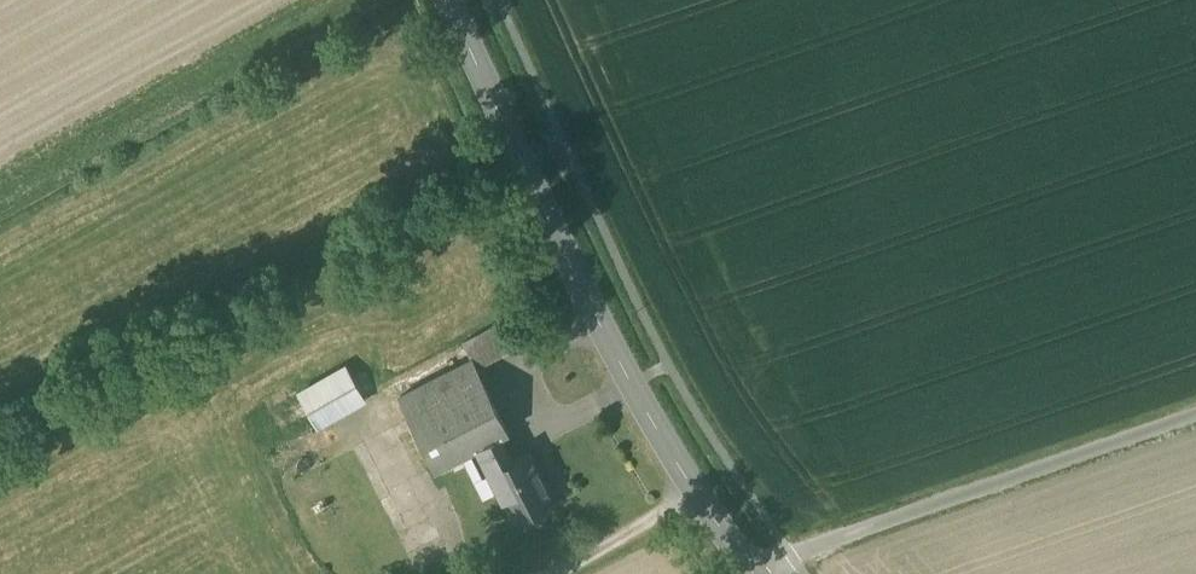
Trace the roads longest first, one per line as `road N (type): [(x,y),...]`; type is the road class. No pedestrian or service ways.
road 1 (tertiary): [(753,573),(590,298),(450,0)]
road 2 (unclassified): [(753,573),(1195,422)]

